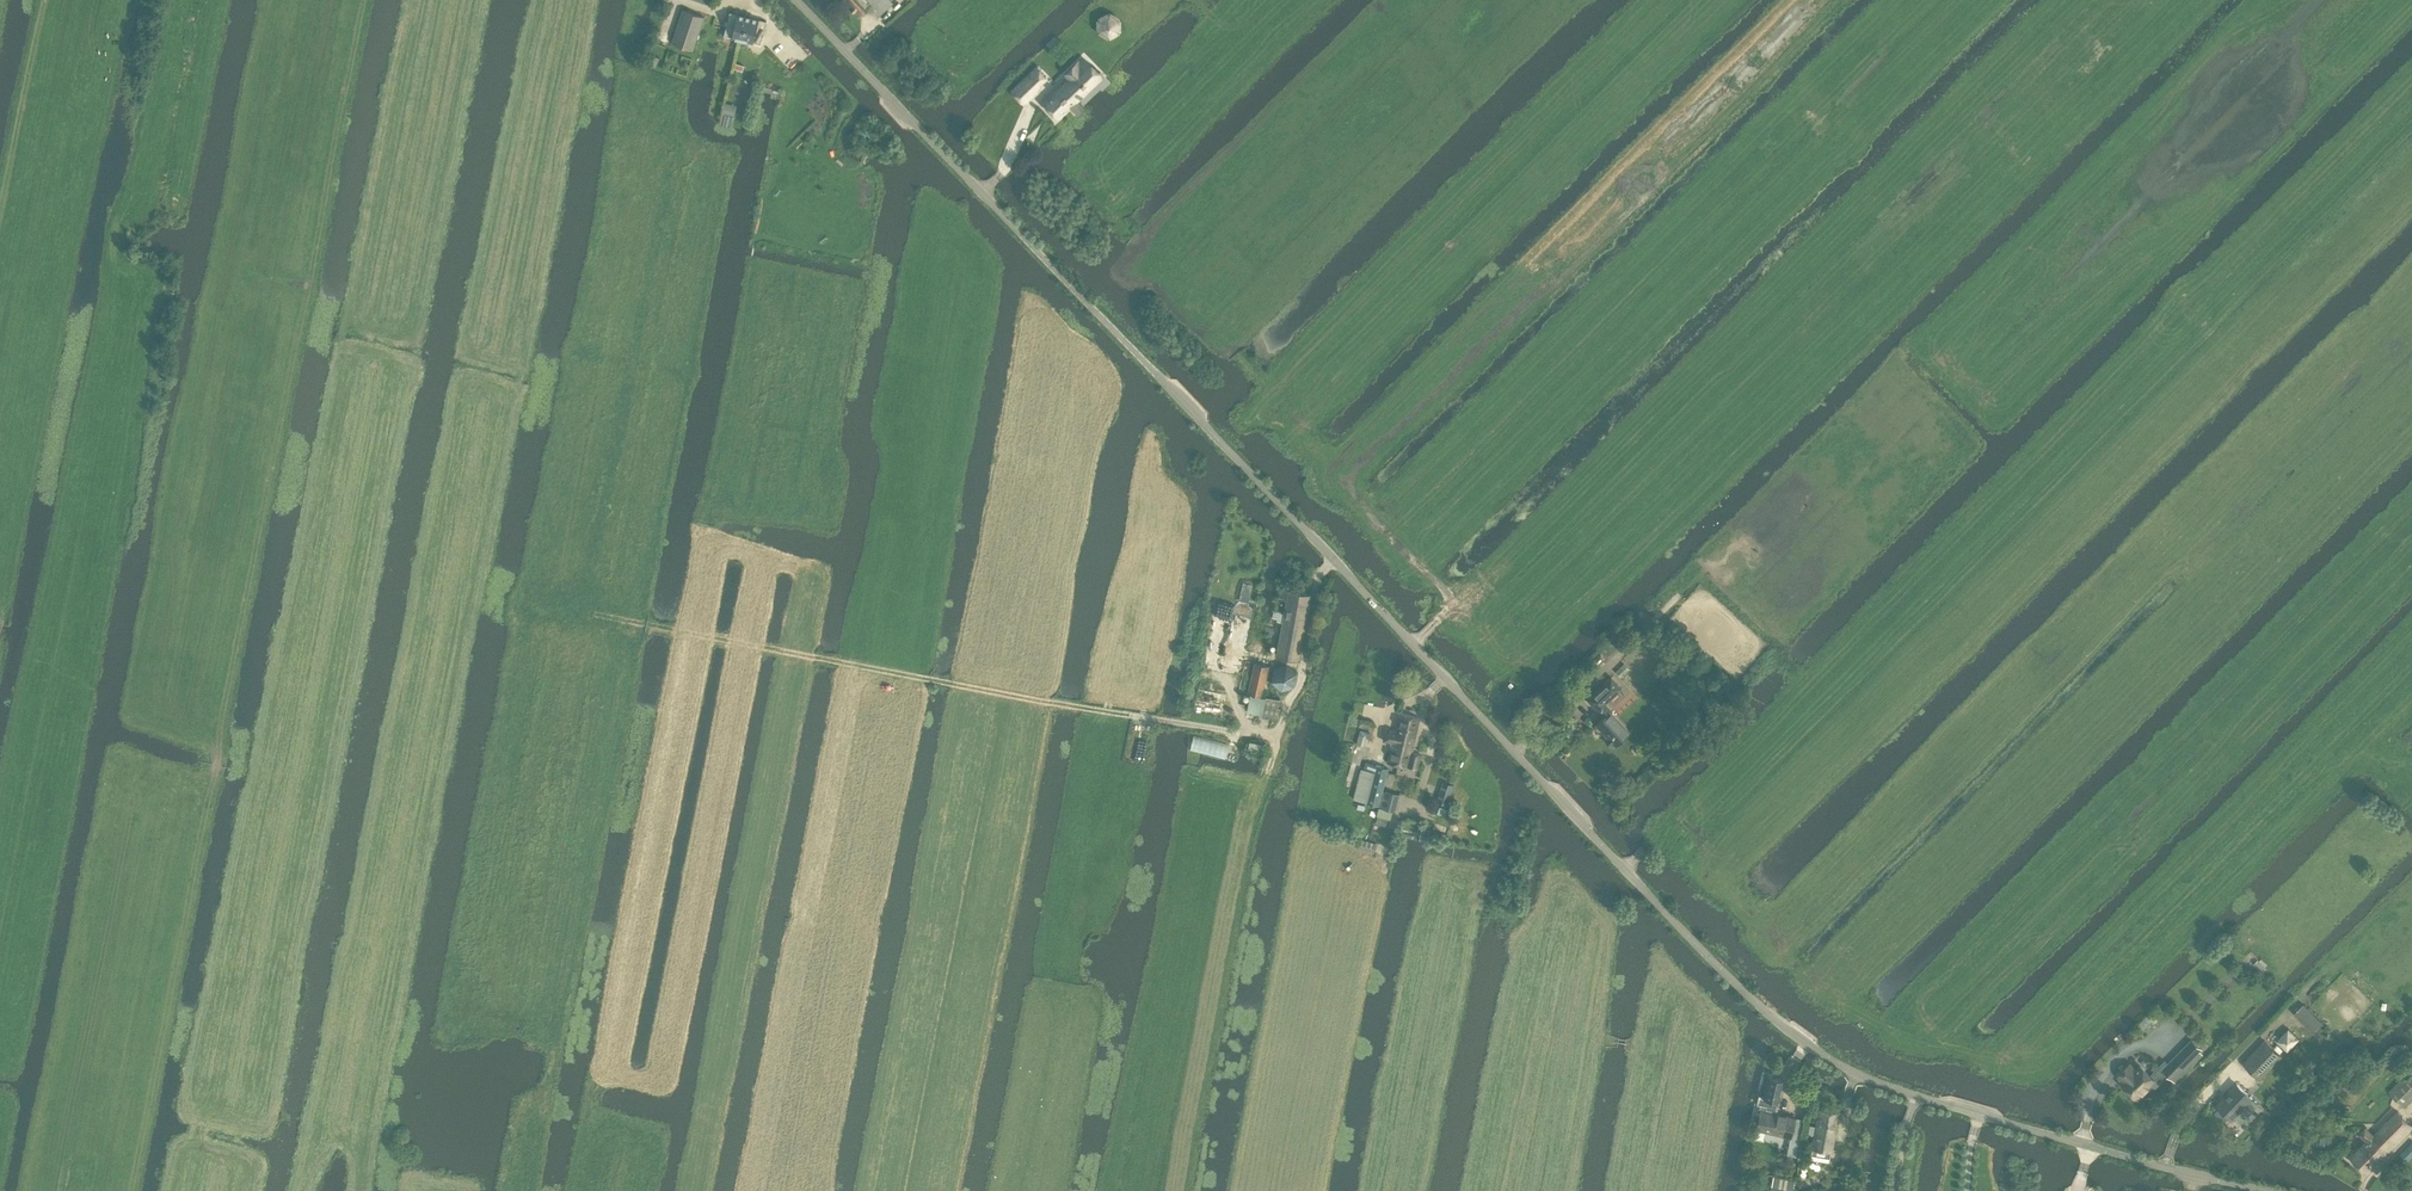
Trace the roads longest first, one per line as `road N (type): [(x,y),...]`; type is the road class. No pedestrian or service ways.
road 1 (tertiary): [(2271,1190),(1882,1084),(1802,1040),(1702,951),(796,0)]

